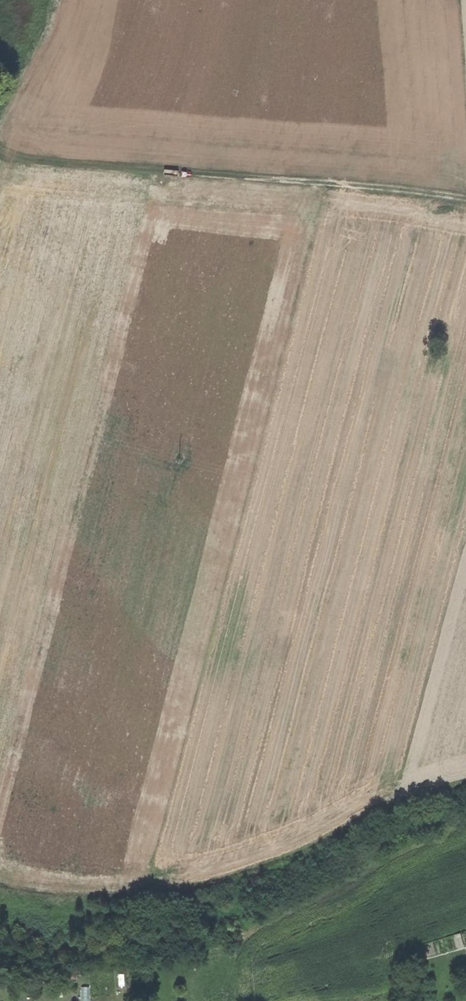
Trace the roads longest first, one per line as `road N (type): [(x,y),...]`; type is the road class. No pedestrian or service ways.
road 1 (track): [(465,204),(8,156)]
road 2 (track): [(244,870),(465,784)]

